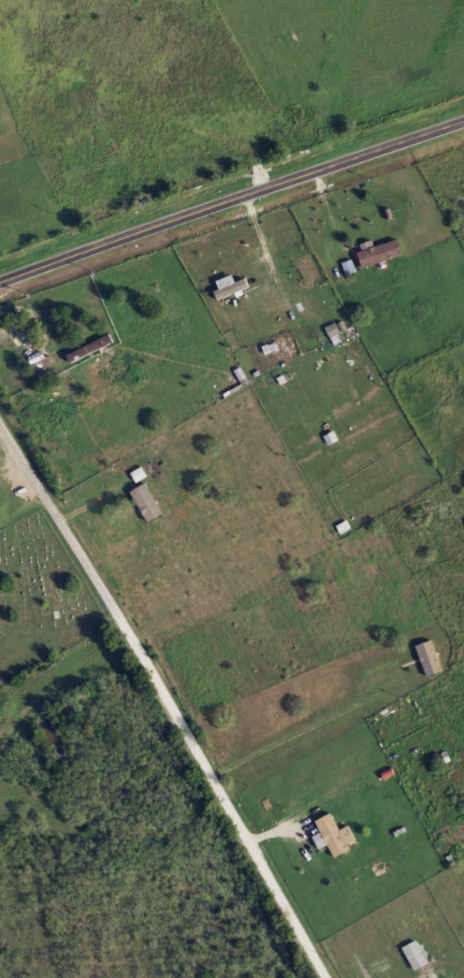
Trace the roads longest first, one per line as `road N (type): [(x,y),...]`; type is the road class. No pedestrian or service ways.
road 1 (residential): [(331,977),(0,421)]
road 2 (secondary): [(0,282),(463,115)]
road 3 (residential): [(123,626),(32,698),(0,741)]

